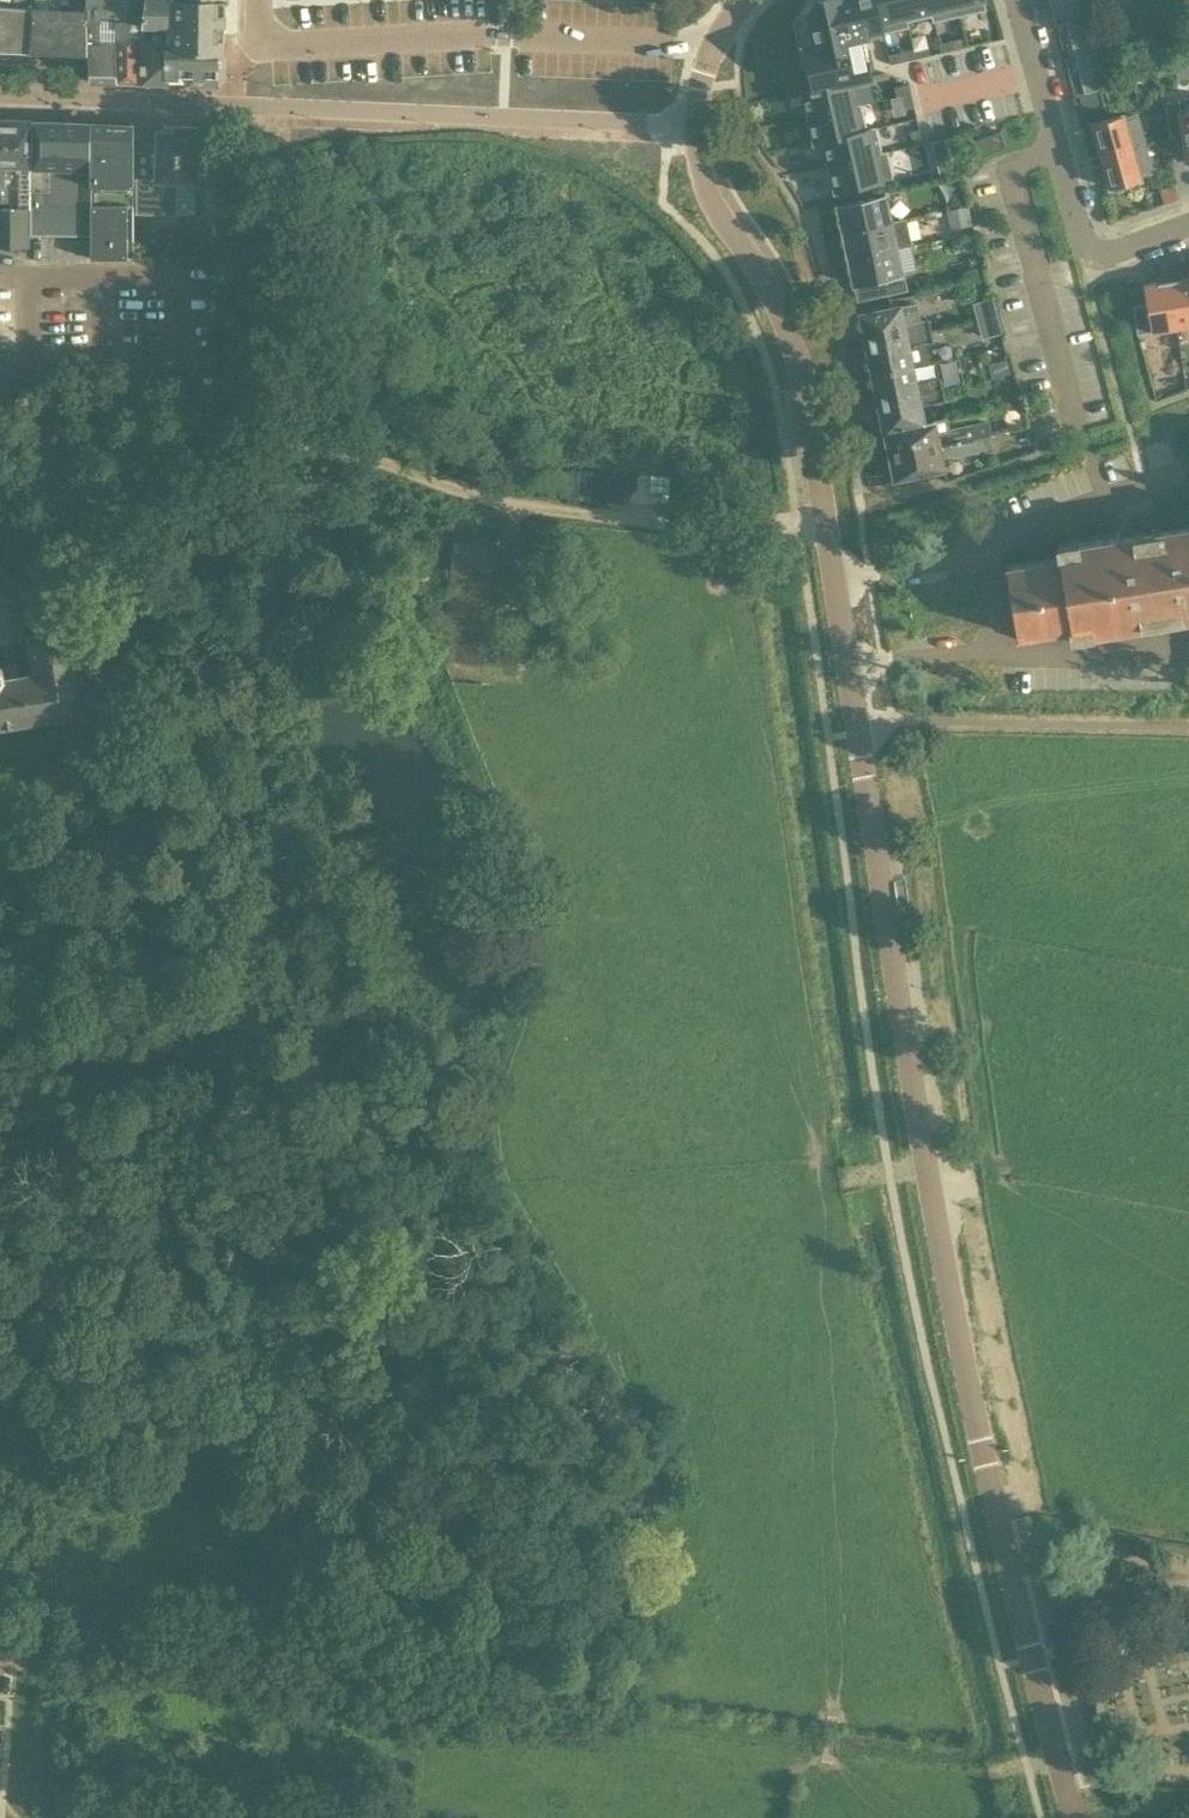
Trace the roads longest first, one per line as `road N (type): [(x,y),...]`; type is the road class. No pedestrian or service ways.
road 1 (residential): [(1079,1817),(982,1454),(906,1082),(802,374),(781,313),(719,218),(692,125)]
road 2 (residential): [(729,21),(571,2),(265,20)]
road 3 (residential): [(271,106),(285,121),(320,125),(507,116),(692,125)]
road 4 (residential): [(1015,0),(1087,246),(1121,251),(1188,225)]

